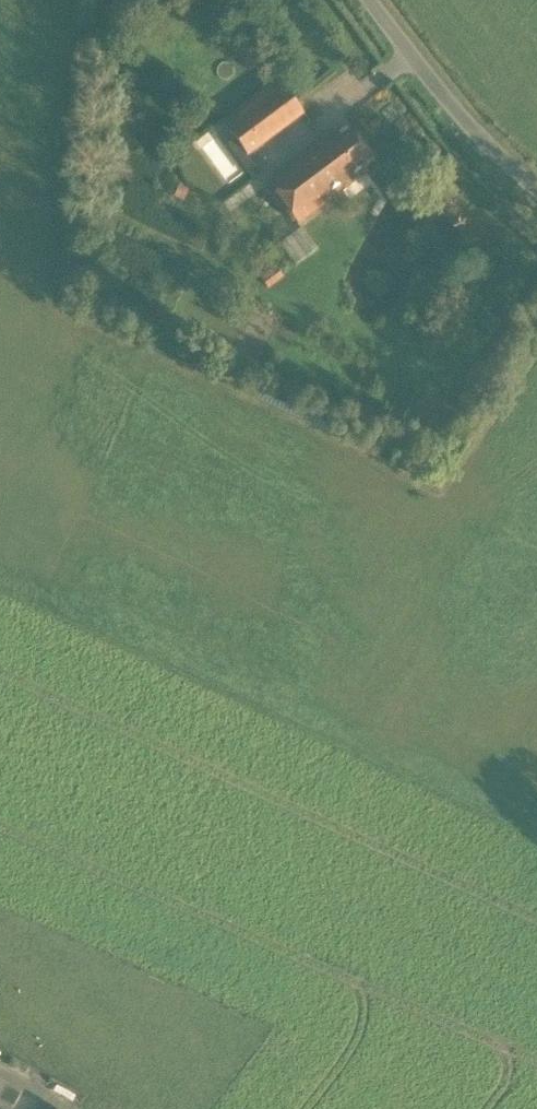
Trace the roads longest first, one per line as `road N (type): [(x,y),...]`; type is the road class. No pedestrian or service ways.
road 1 (unclassified): [(536,183),(434,75),(377,0)]

